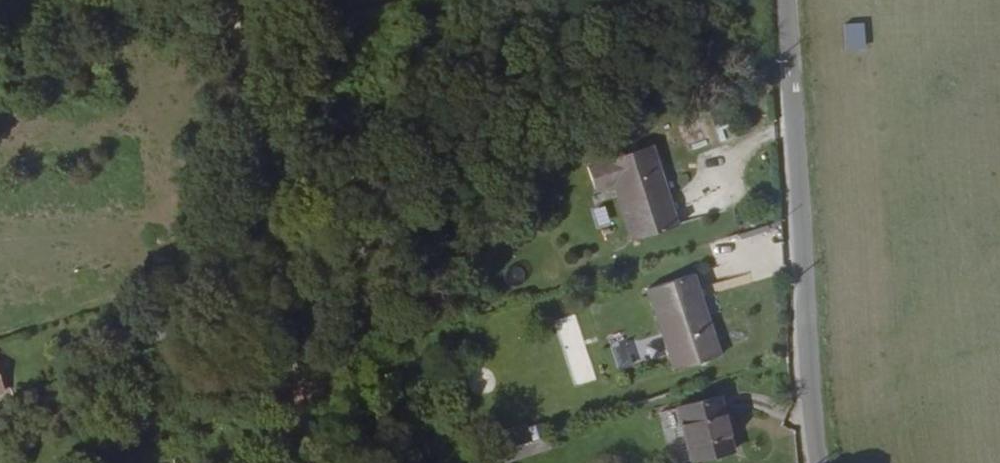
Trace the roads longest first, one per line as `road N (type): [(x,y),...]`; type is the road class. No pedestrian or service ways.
road 1 (residential): [(785,0),(820,462)]

